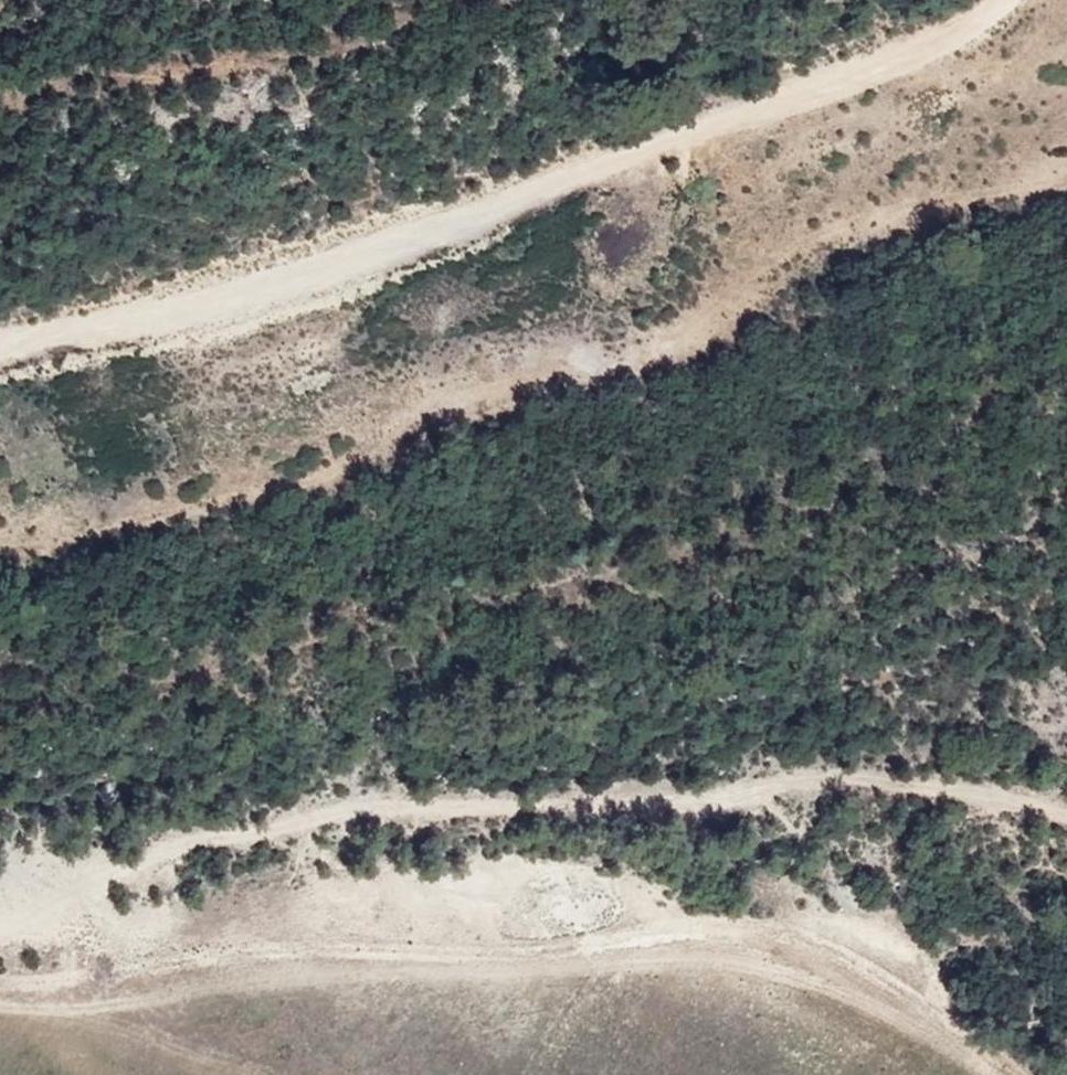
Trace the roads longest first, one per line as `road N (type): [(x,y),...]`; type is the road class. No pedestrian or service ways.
road 1 (track): [(0,933),(123,873),(242,833),(391,815),(612,810),(792,786),(920,786),(988,796),(1066,824)]
road 2 (track): [(0,368),(129,346),(523,204),(988,25),(1005,0)]

